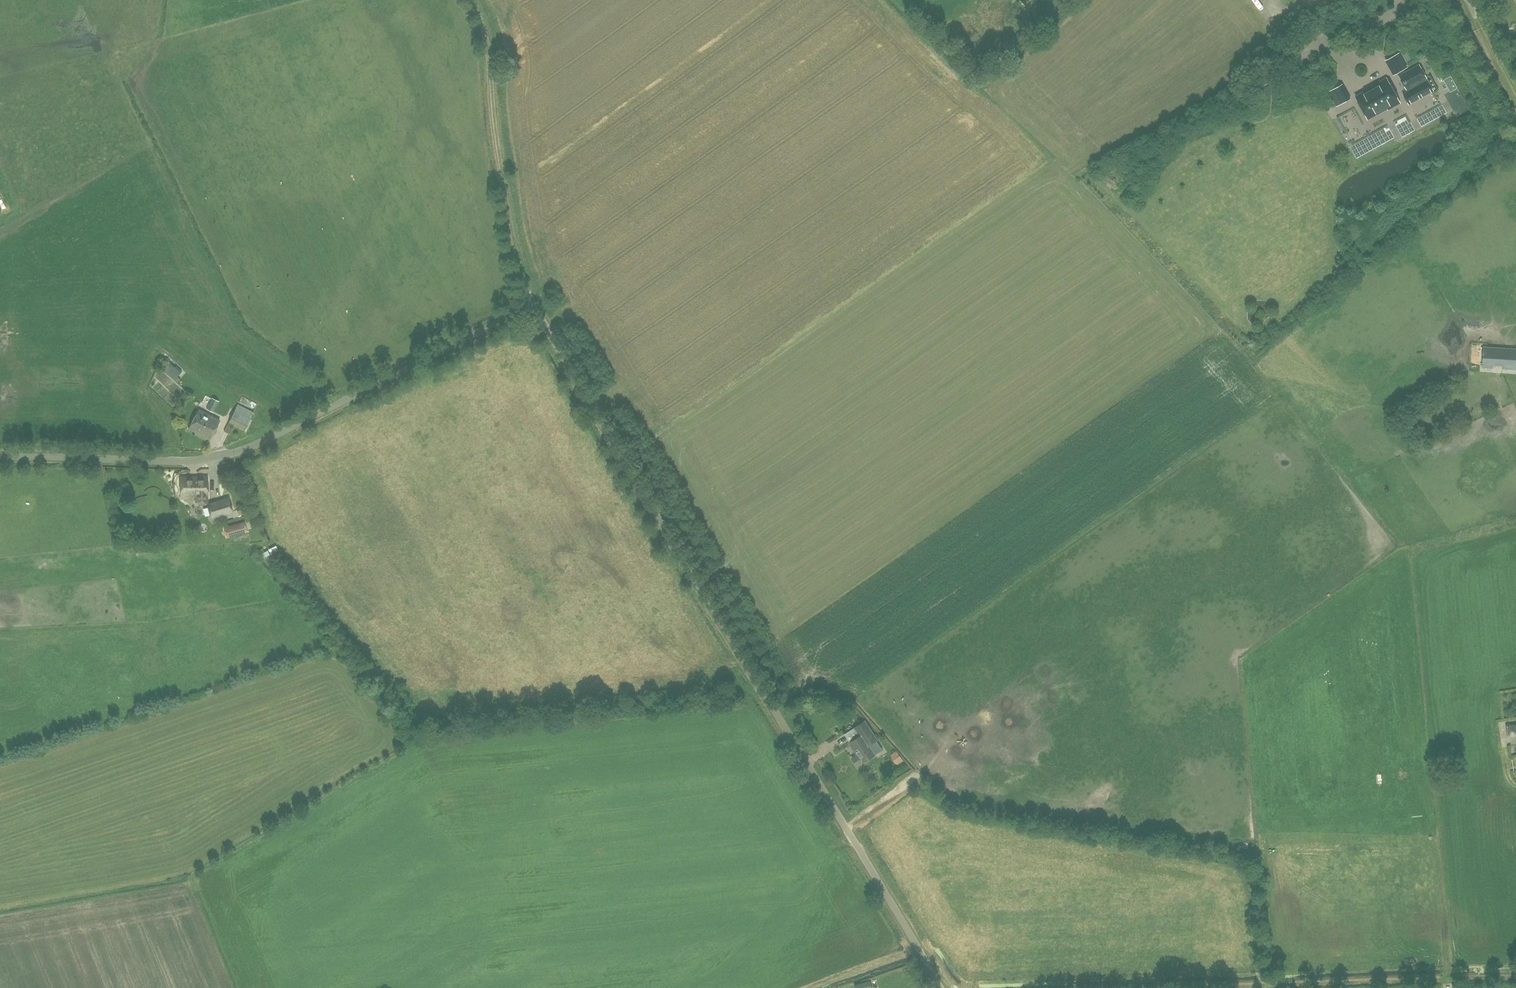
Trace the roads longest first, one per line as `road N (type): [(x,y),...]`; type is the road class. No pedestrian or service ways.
road 1 (unclassified): [(940,987),(531,312)]
road 2 (unclassified): [(0,457),(227,456),(531,312)]
road 3 (unclassified): [(471,0),(489,54),(500,171),(531,312)]

